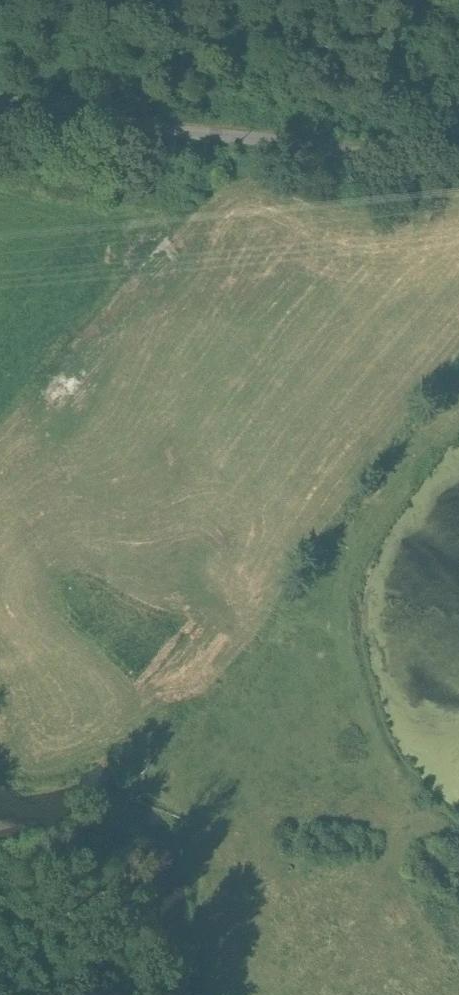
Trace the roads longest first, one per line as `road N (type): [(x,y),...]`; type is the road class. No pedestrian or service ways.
road 1 (unclassified): [(458,172),(260,139),(87,126),(0,105)]

